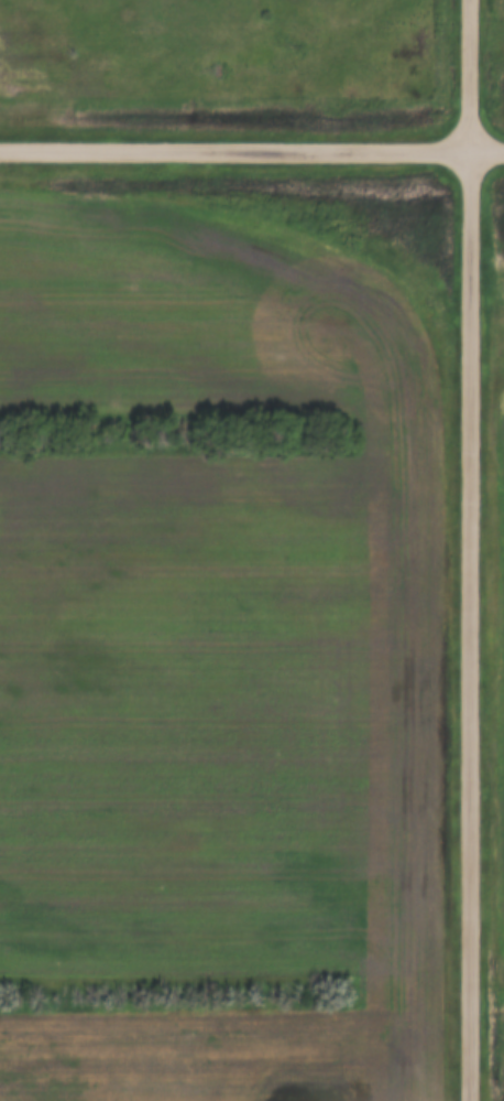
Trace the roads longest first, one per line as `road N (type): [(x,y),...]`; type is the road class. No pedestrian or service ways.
road 1 (residential): [(471,1100),(469,0)]
road 2 (residential): [(0,148),(503,151)]

